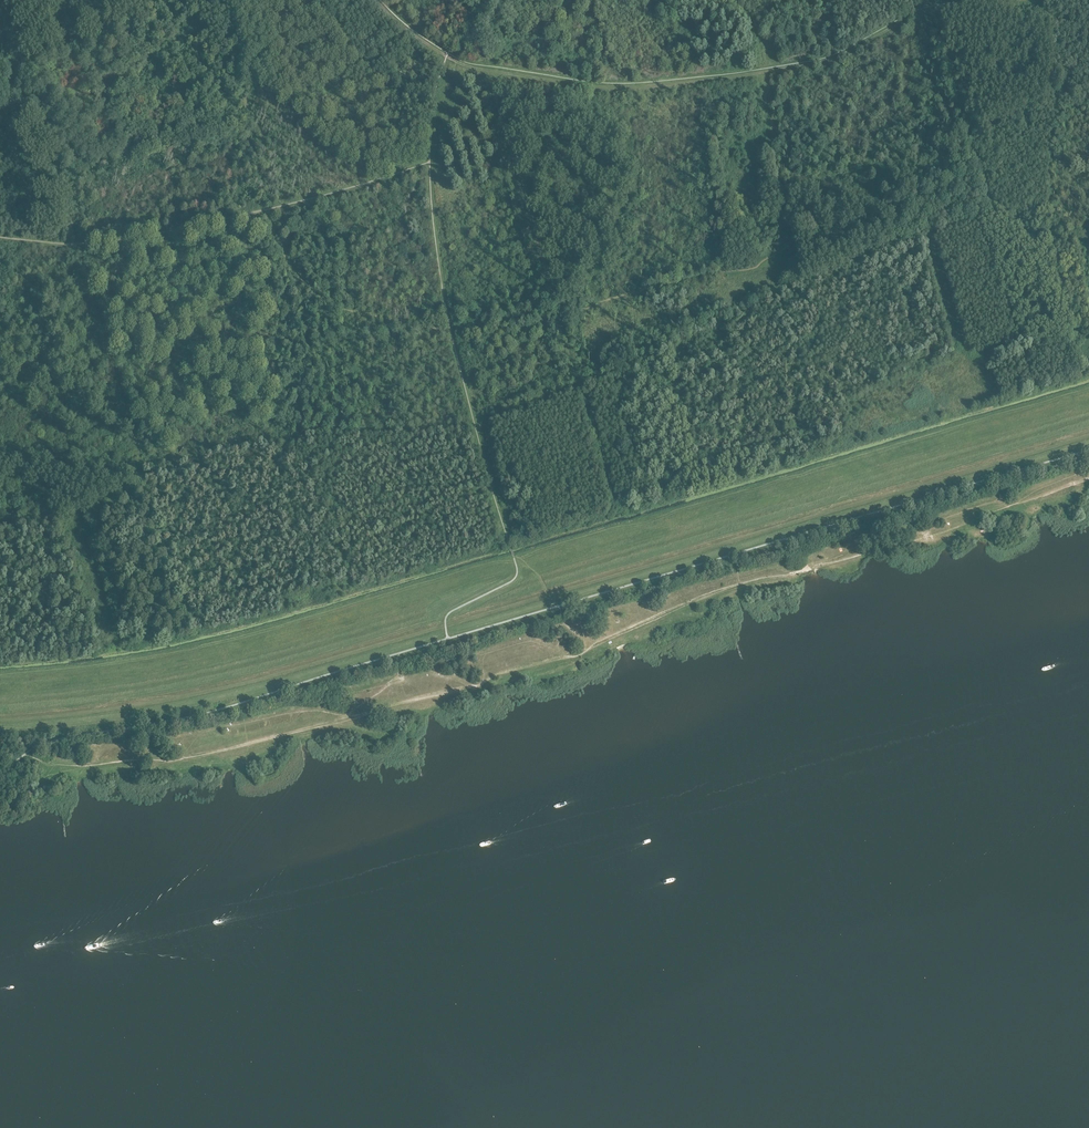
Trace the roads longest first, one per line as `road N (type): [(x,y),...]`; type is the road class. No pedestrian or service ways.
road 1 (track): [(377,0),(464,65),(612,87),(815,64),(924,12),(1018,0)]
road 2 (track): [(0,62),(26,60),(155,0)]

